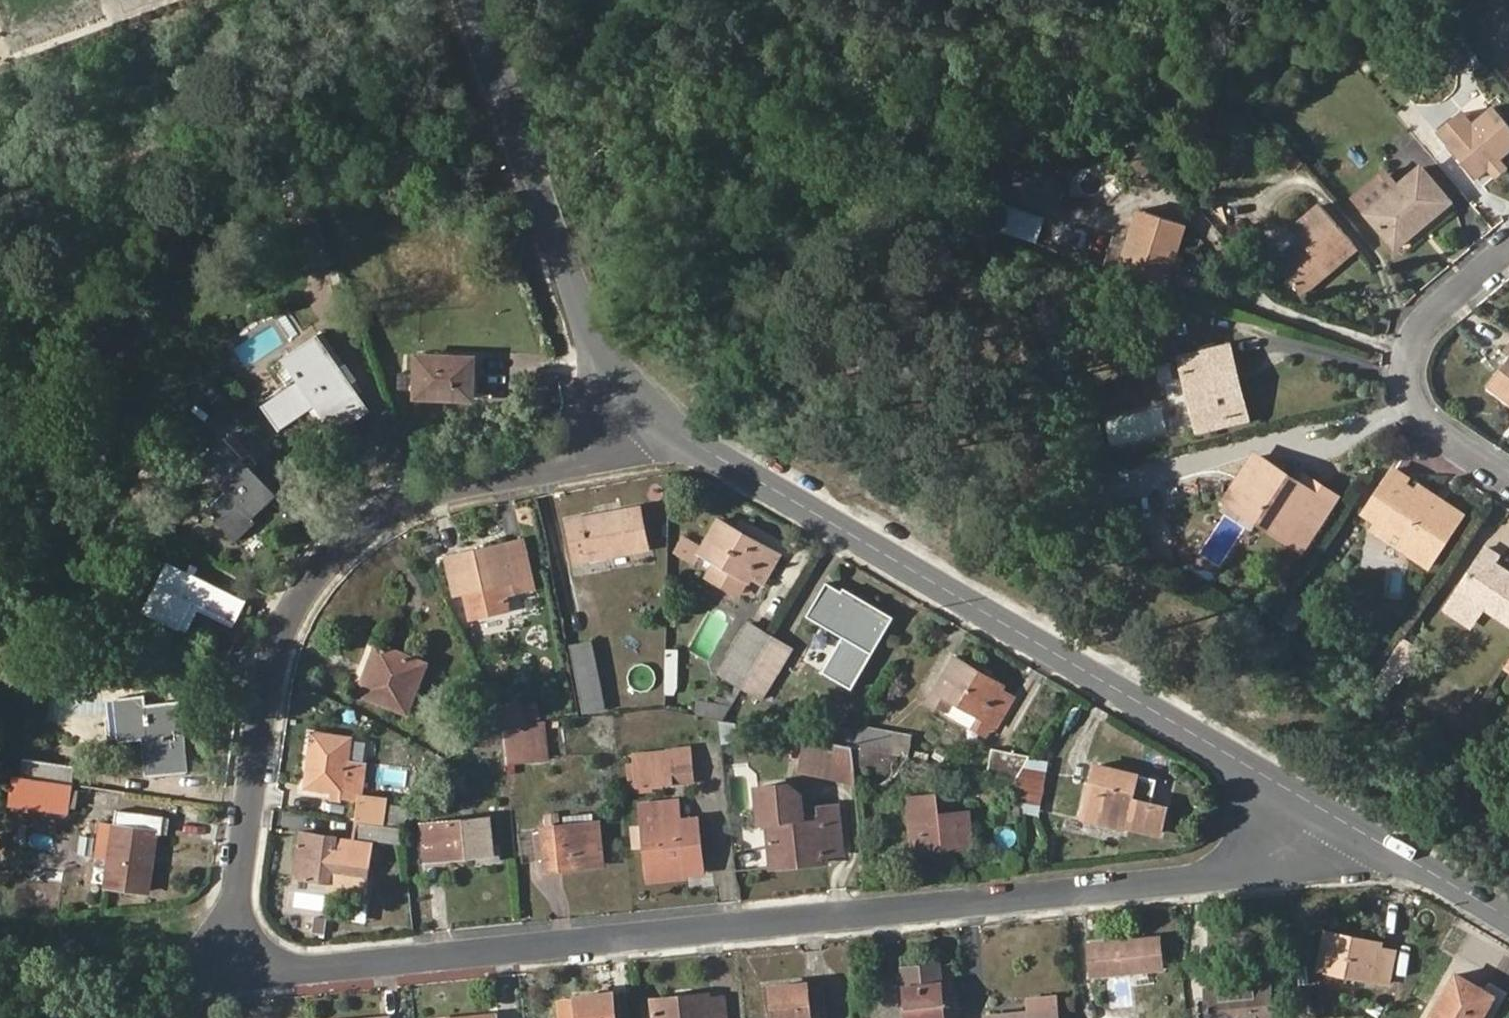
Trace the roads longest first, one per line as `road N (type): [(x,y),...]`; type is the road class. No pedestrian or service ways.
road 1 (residential): [(1329,815),(1260,864),(1230,875),(317,969),(238,960)]
road 2 (unclassified): [(646,407),(735,469),(1329,815)]
road 3 (residential): [(238,960),(227,922),(273,663),(300,596),(331,557),(399,504),(443,485),(556,467),(646,407)]
road 4 (unclassified): [(472,0),(594,342),(646,407)]
road 5 (residential): [(1508,476),(1430,423),(1410,381),(1417,338),(1432,317),(1508,250)]
road 6 (track): [(227,922),(64,940),(0,938)]
road 7 (unclassified): [(1329,815),(1508,916)]

